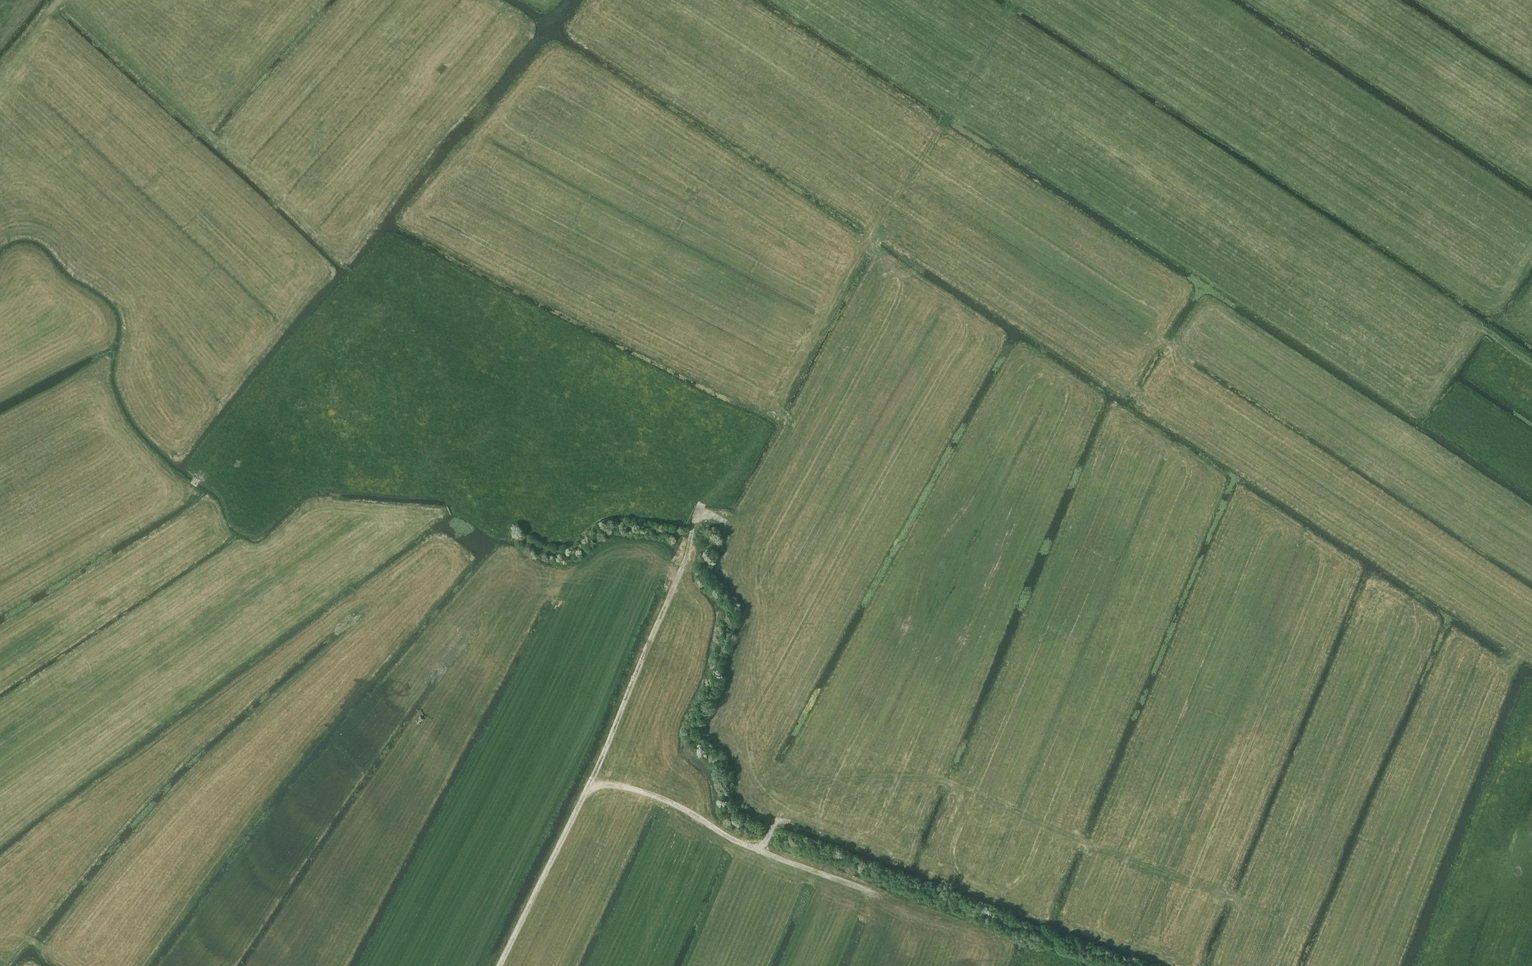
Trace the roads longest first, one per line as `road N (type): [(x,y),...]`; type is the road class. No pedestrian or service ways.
road 1 (track): [(762,851),(668,795),(594,780),(502,965)]
road 2 (track): [(725,476),(694,522),(671,599),(594,780)]
road 3 (track): [(1020,0),(875,233)]
road 4 (track): [(868,892),(762,851),(779,818)]

